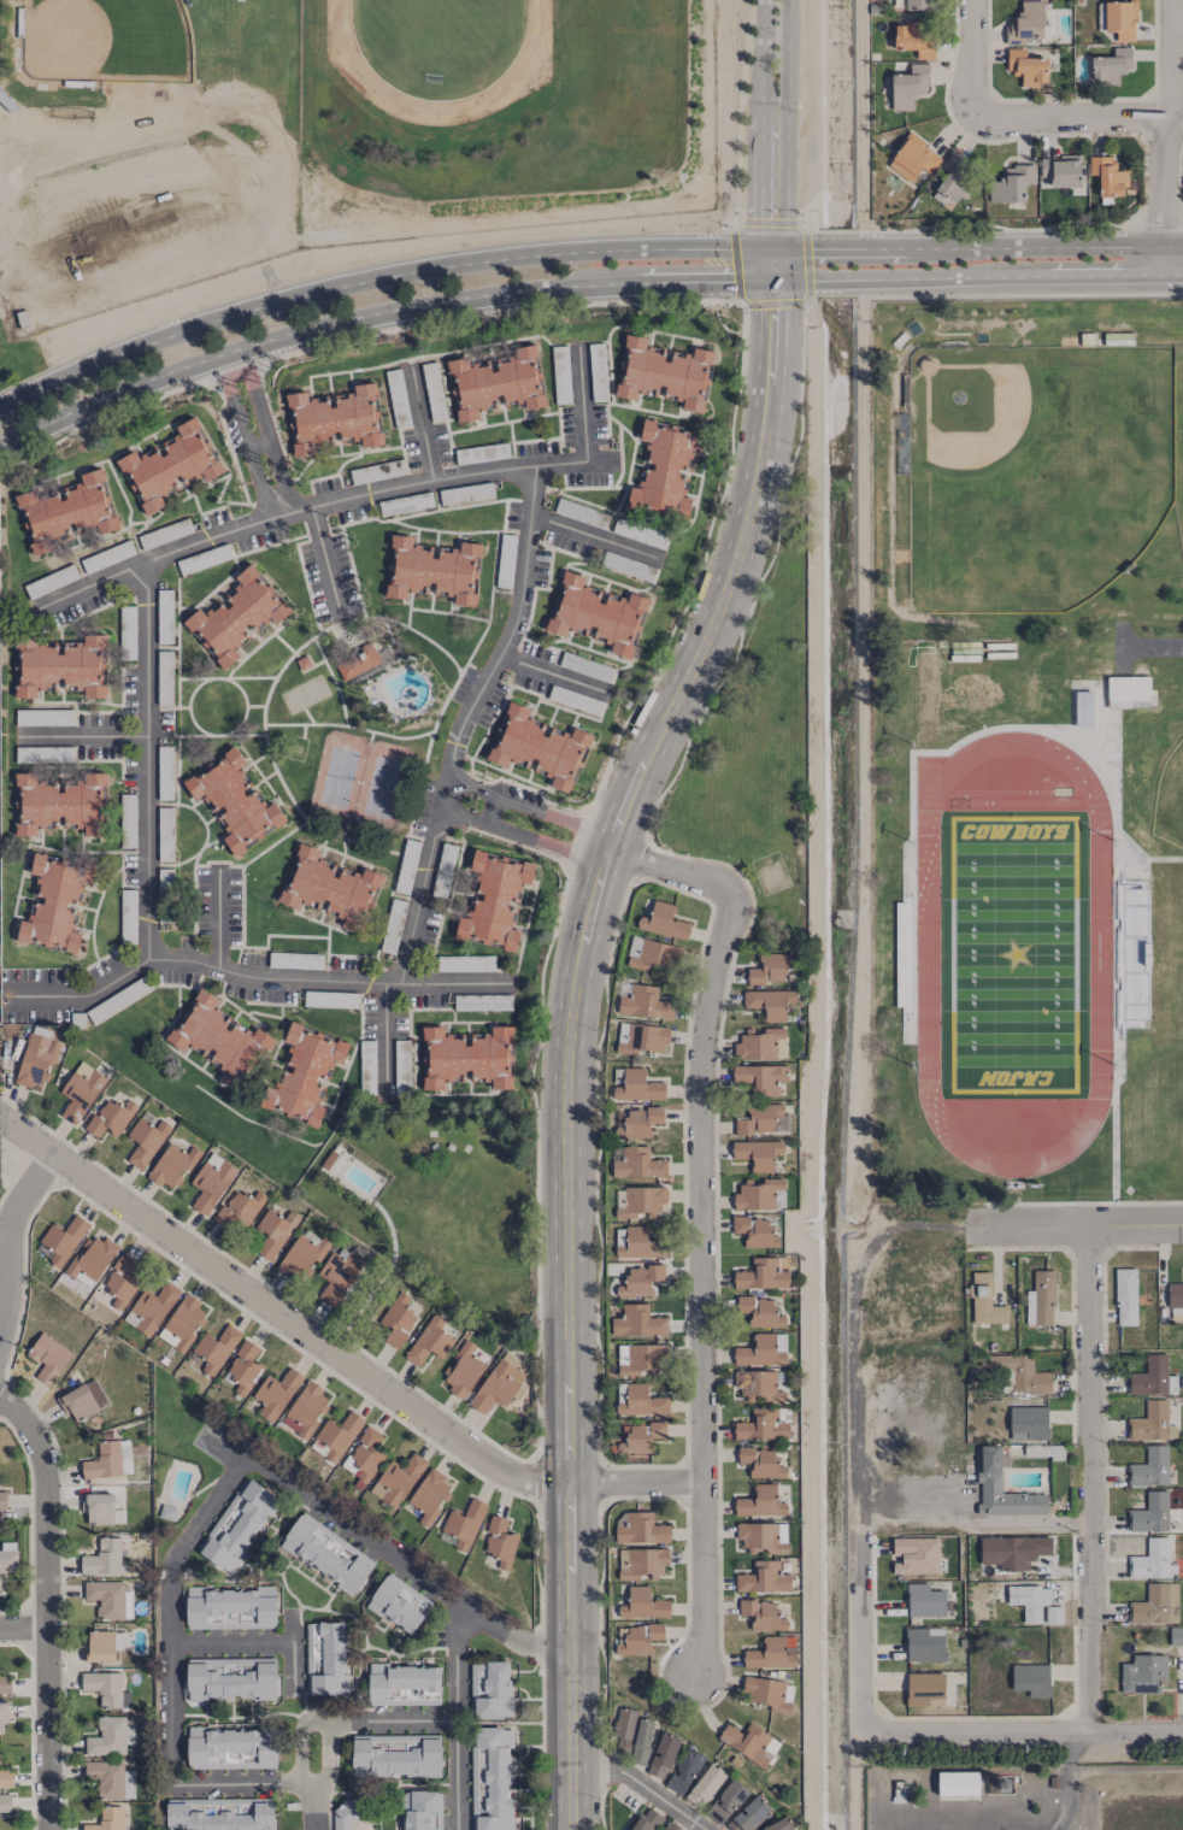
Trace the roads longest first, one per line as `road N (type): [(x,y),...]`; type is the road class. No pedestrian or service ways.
road 1 (secondary): [(573,1829),(569,1029),(589,917),(630,787),(729,577),(749,508),(769,399),(773,279)]
road 2 (residential): [(608,851),(724,887),(731,900),(704,1004),(699,1078),(704,1655),(693,1683)]
road 3 (residential): [(5,1124),(507,1473),(569,1485),(701,1483)]
road 4 (secondary): [(0,446),(128,387),(326,324),(517,292),(773,279)]
road 5 (secondary): [(771,247),(554,253),(358,282),(188,330),(0,413)]
road 6 (residential): [(578,359),(585,460),(434,478),(283,513),(37,608)]
road 7 (residential): [(401,983),(458,748),(525,598),(537,465)]
road 8 (residential): [(1088,1225),(1091,1735)]
road 9 (residential): [(506,982),(332,983),(148,959),(81,996),(8,994)]
road 10 (residential): [(0,1407),(36,1451),(45,1479),(48,1829)]
road 11 (residential): [(145,561),(148,959)]
road 12 (residential): [(1182,1734),(857,1728)]
road 13 (secondary): [(1182,243),(857,248)]
road 14 (secondary): [(857,279),(1182,274)]
road 15 (tertiary): [(764,0),(760,222),(771,247)]
road 16 (tertiary): [(771,247),(779,223),(787,0)]
road 17 (residential): [(1163,243),(1170,0)]
road 18 (track): [(863,229),(860,0)]
road 19 (residential): [(1182,1224),(966,1226)]
road 20 (residential): [(1182,123),(975,125)]
road 21 (residential): [(230,351),(283,513)]
road 22 (residential): [(707,1829),(572,1736)]
road 23 (residential): [(0,1284),(5,1236),(48,1158)]
road 24 (residential): [(975,125),(974,0)]

